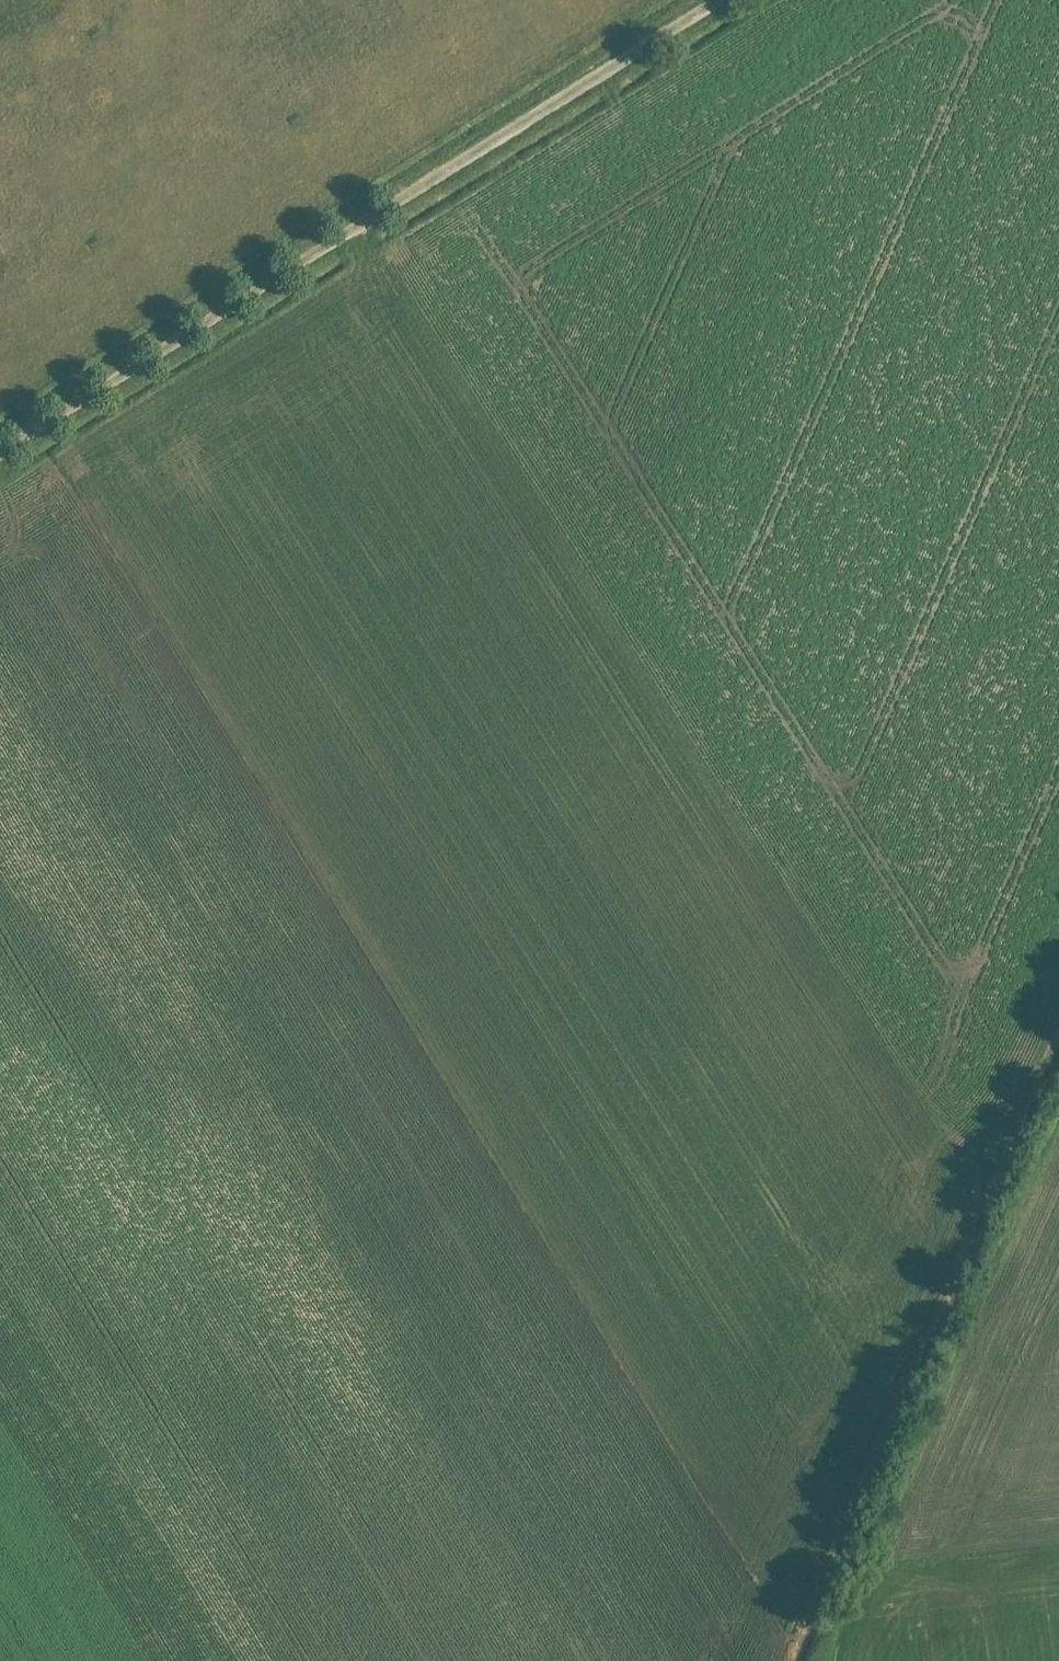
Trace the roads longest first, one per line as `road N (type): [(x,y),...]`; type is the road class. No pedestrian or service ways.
road 1 (track): [(0,452),(718,0)]

